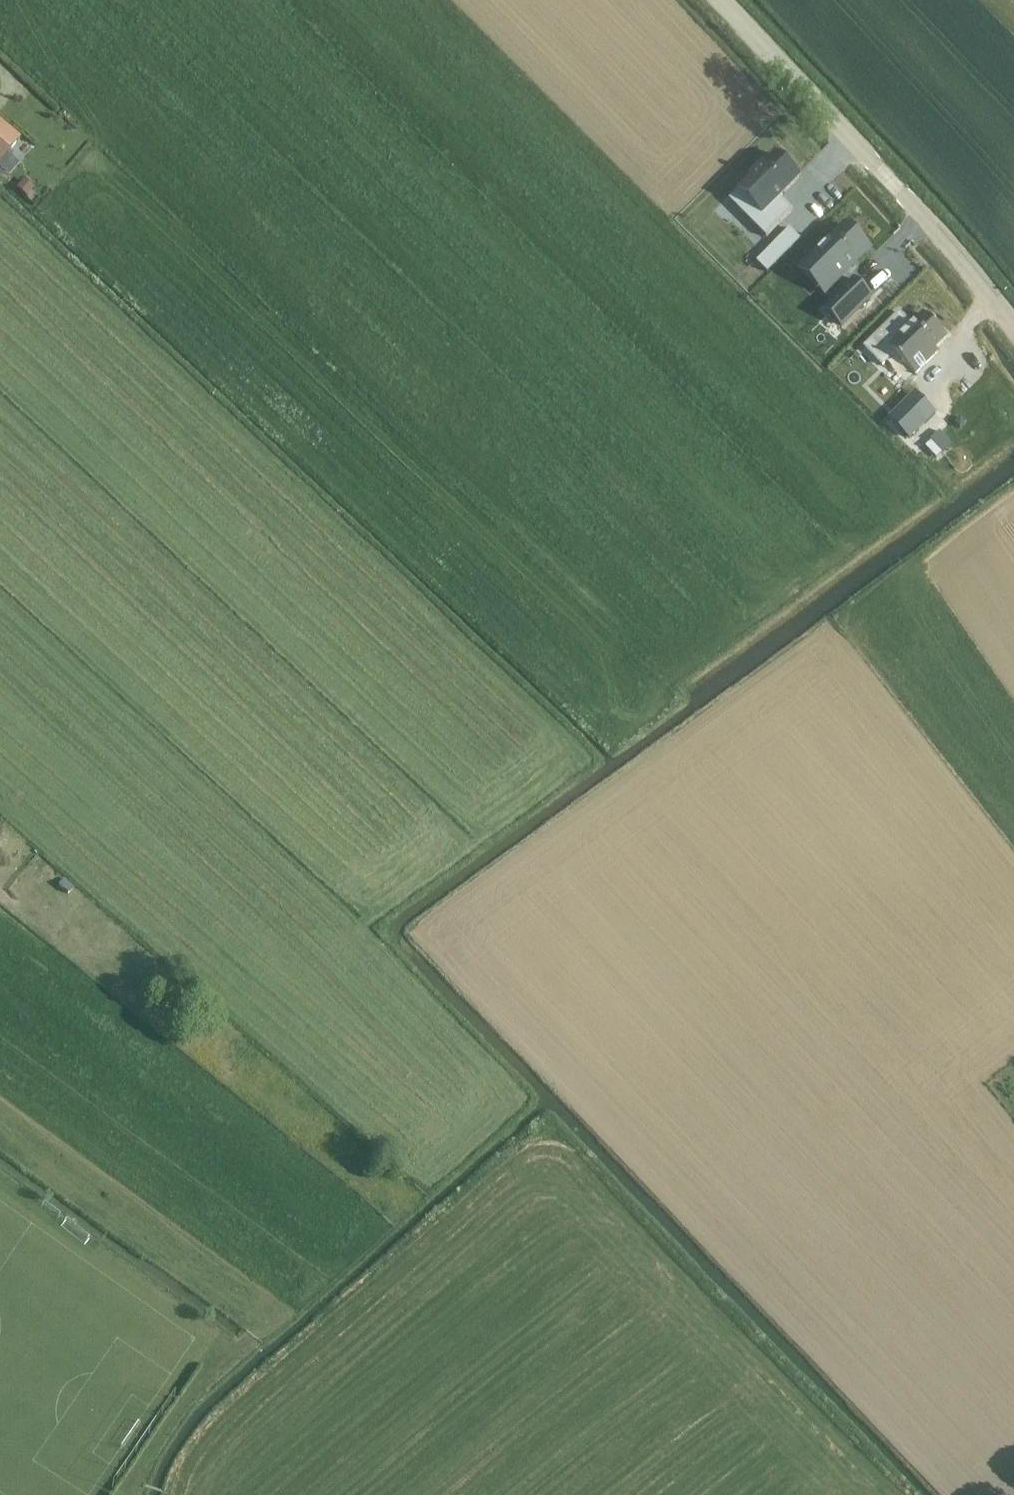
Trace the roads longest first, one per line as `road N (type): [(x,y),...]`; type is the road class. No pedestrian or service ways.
road 1 (unclassified): [(1013,324),(720,0)]

